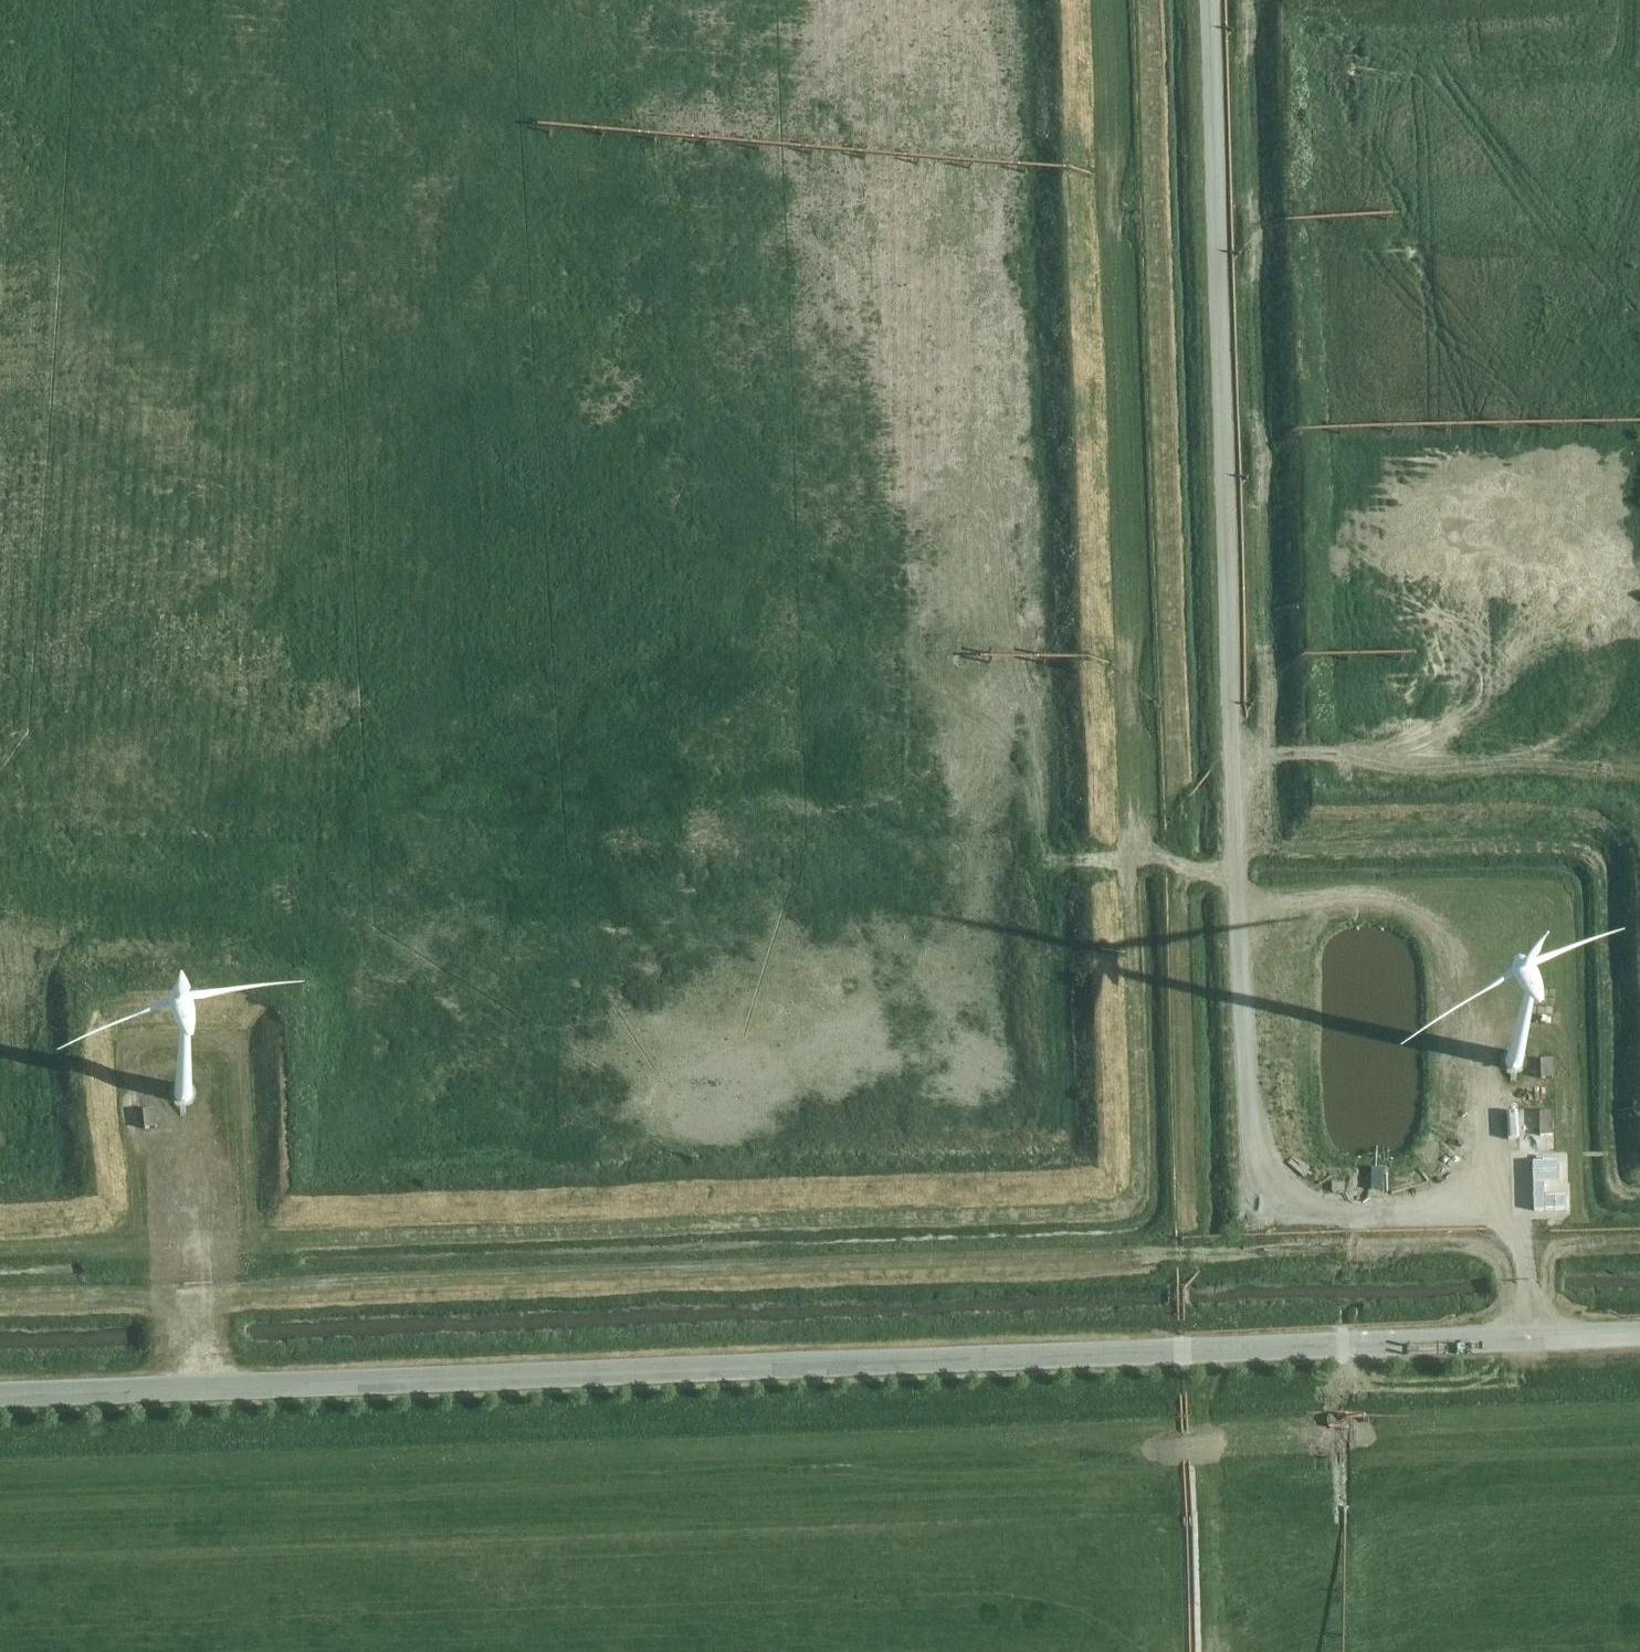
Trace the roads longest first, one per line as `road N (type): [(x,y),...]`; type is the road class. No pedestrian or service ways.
road 1 (unclassified): [(1639,1333),(0,1395)]
road 2 (track): [(1221,0),(1247,1207),(1534,1200),(1540,1336)]

